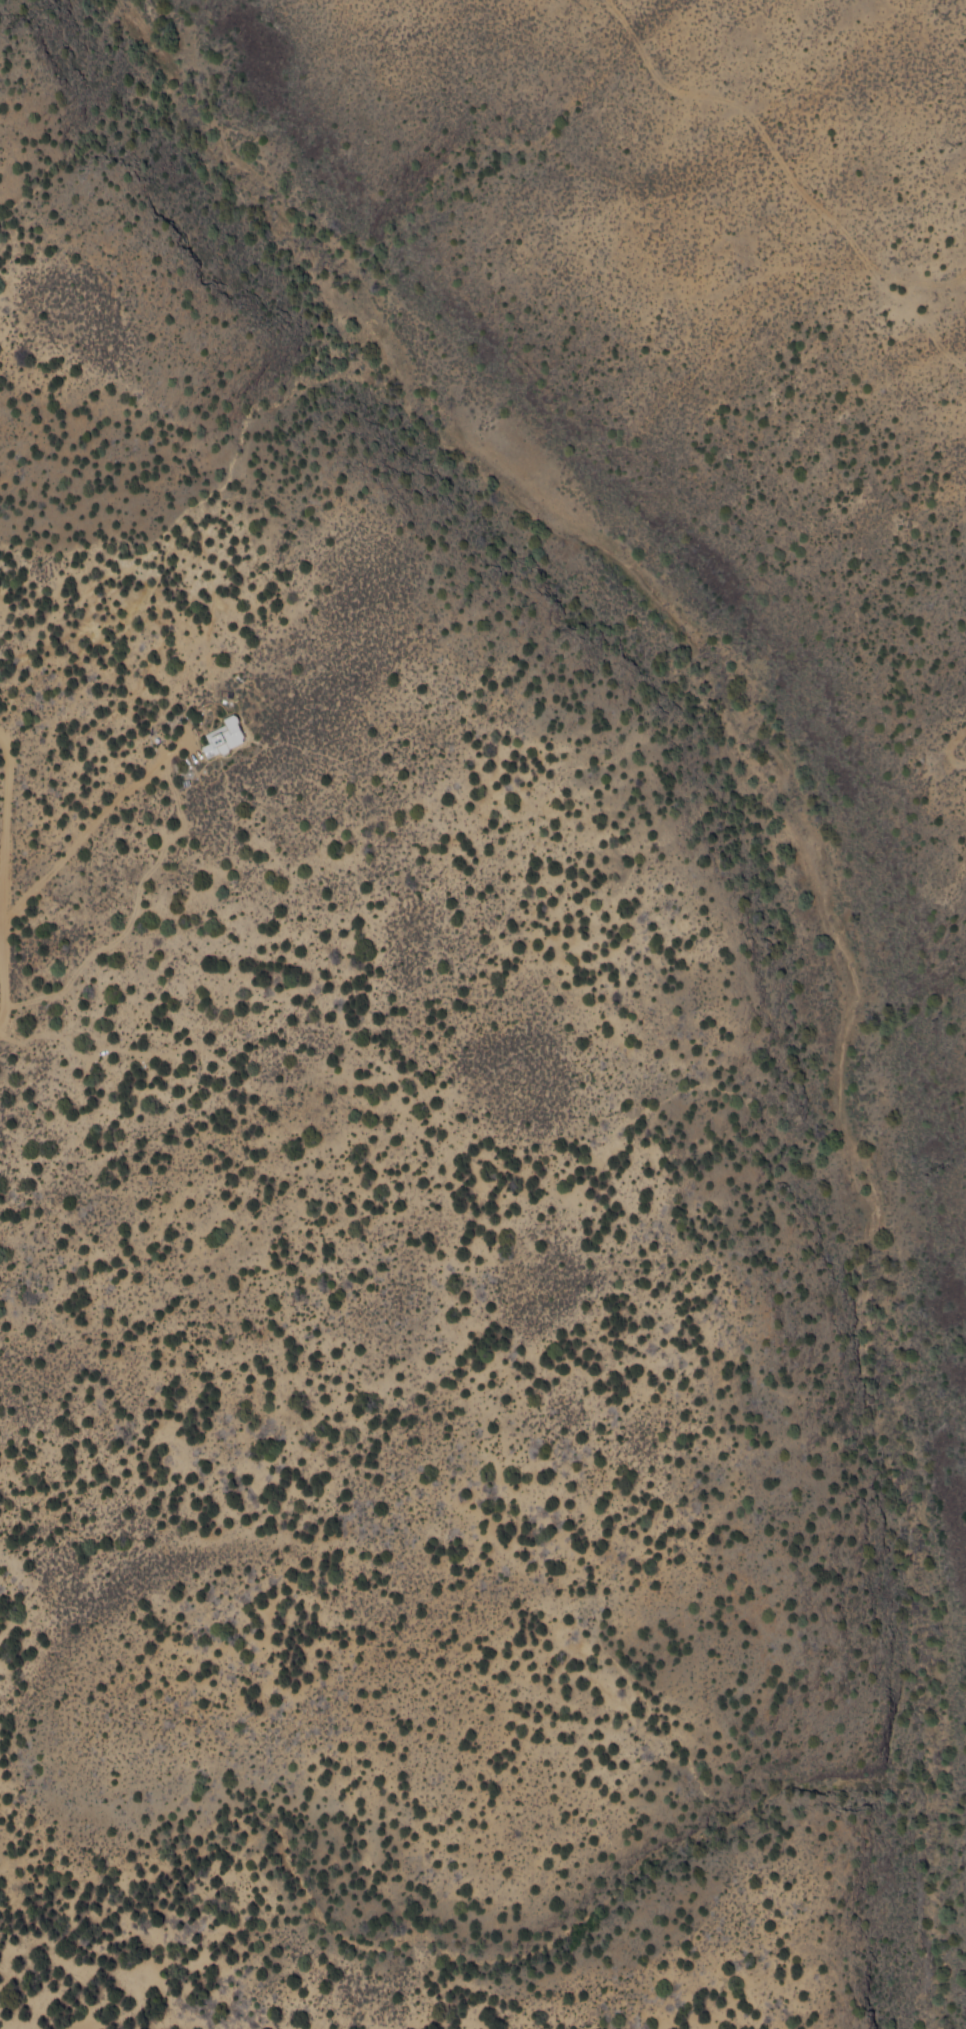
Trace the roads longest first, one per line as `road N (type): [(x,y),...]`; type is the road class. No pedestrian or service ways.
road 1 (track): [(965,441),(681,0)]

